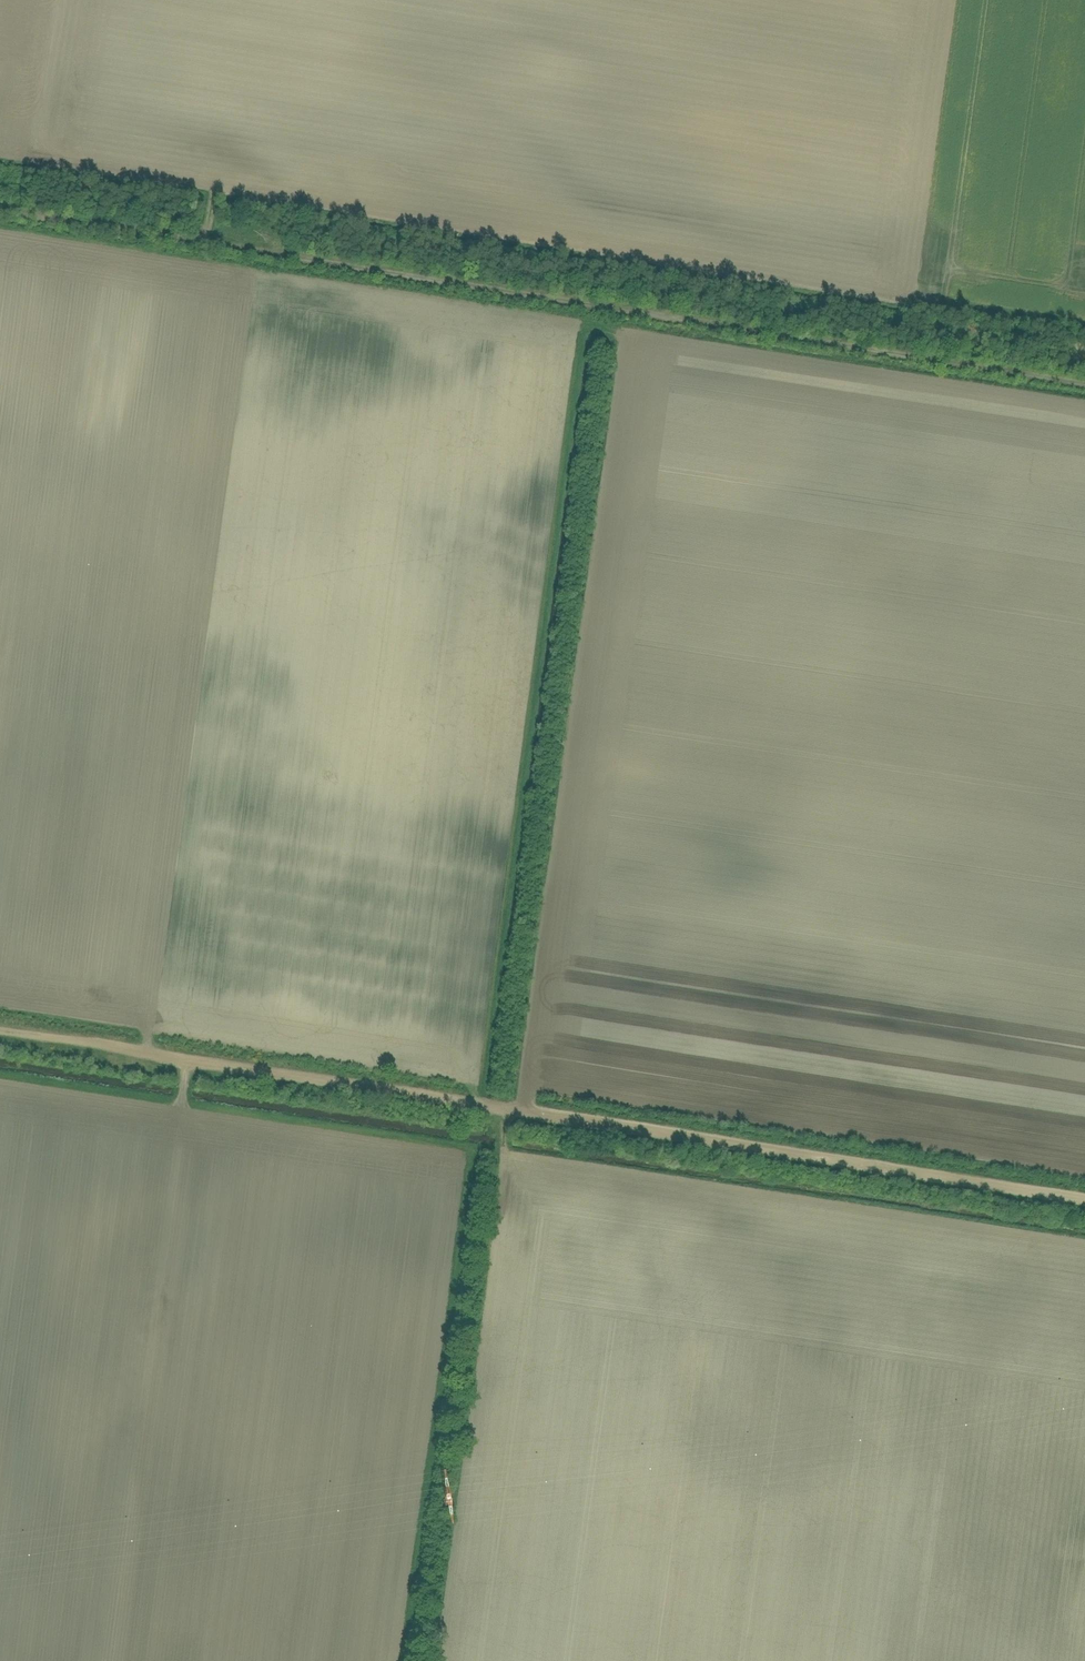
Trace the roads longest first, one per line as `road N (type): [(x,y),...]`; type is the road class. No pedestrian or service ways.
road 1 (track): [(1084,380),(0,205)]
road 2 (track): [(0,1027),(1084,1199)]

